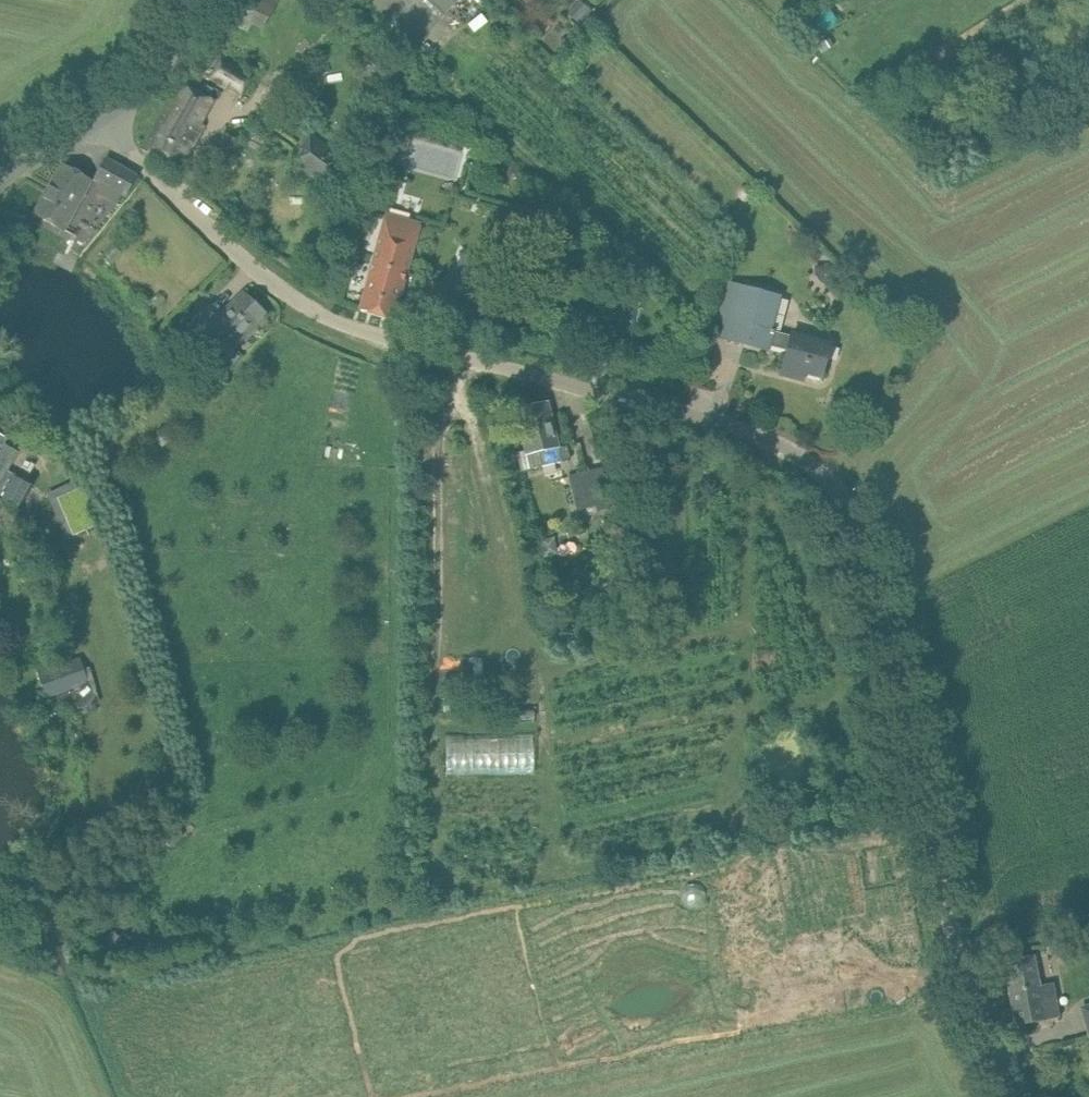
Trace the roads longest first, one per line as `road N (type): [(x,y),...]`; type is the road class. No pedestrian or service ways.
road 1 (unclassified): [(1010,1096),(953,928),(871,561),(850,504),(818,469),(768,440),(379,339),(310,312),(236,257),(101,121)]
road 2 (unclassified): [(101,121),(153,78),(197,0)]

